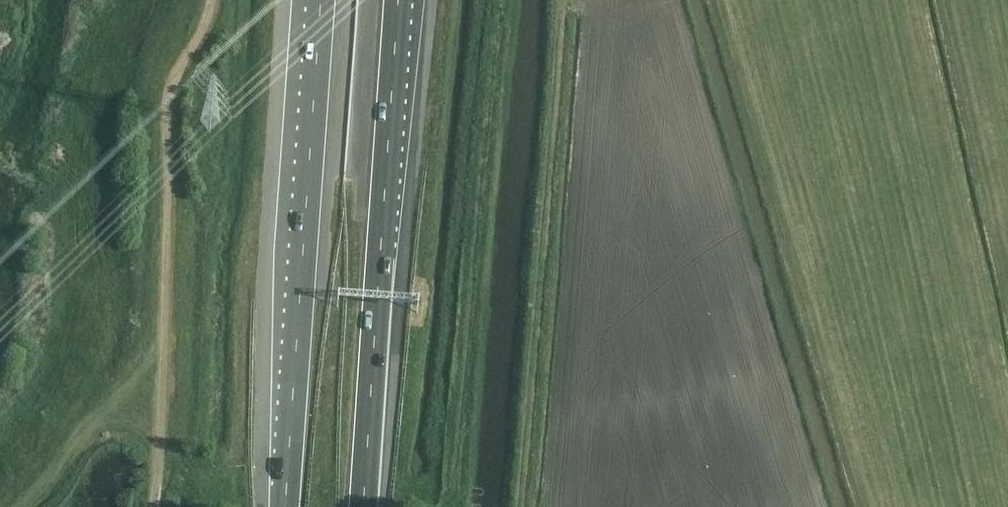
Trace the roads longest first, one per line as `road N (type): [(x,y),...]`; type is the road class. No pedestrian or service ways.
road 1 (track): [(213,0),(167,105),(163,369),(89,430),(32,506)]
road 2 (track): [(526,506),(565,0)]
road 3 (motorway): [(320,0),(285,506)]
road 4 (motorway): [(363,506),(398,0)]
road 5 (track): [(163,369),(155,506)]

